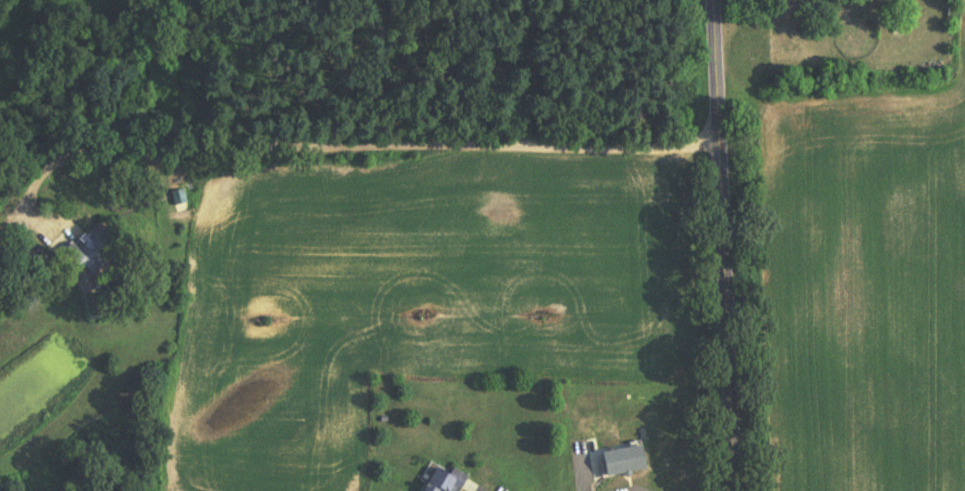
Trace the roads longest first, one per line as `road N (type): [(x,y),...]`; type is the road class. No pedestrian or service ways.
road 1 (tertiary): [(717,0),(738,490)]

